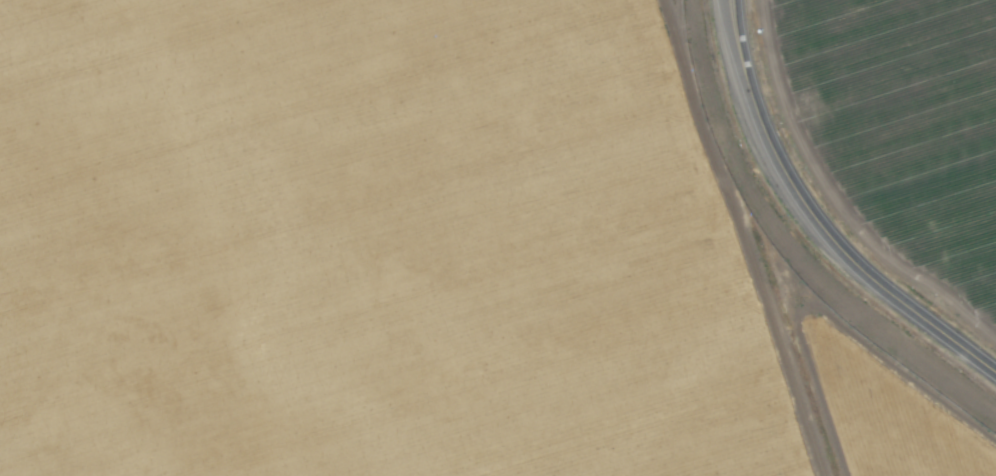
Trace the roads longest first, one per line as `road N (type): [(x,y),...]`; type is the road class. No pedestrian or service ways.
road 1 (tertiary): [(734,0),(754,101),(813,214),(859,268),(995,372)]

